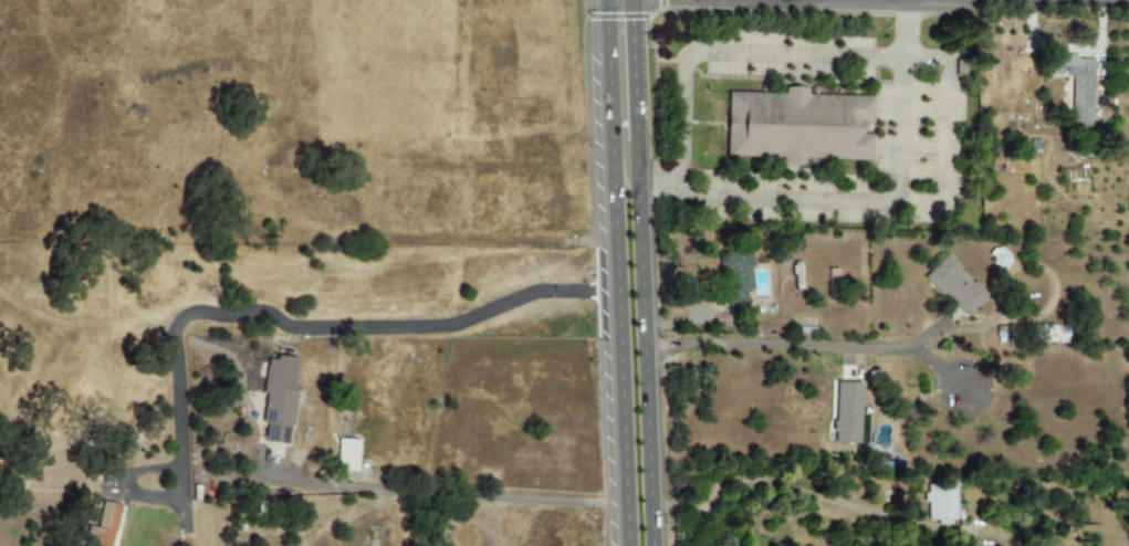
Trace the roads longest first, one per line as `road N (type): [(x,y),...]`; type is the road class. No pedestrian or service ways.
road 1 (primary): [(600,0),(622,545)]
road 2 (primary): [(660,545),(646,140)]
road 3 (residential): [(905,0),(1128,7)]
road 4 (primary): [(646,140),(639,0)]

